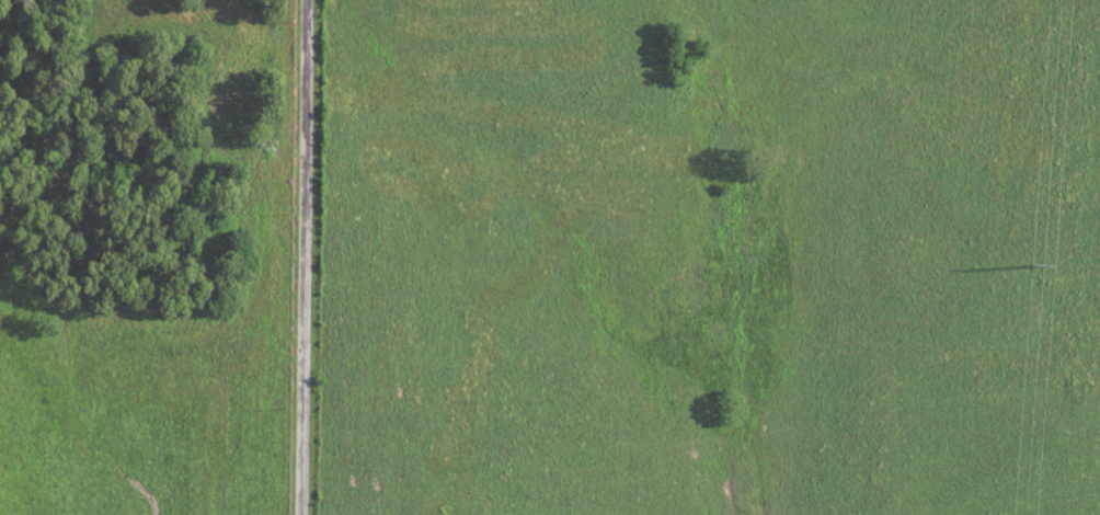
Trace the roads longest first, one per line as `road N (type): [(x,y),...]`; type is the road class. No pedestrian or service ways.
road 1 (residential): [(303,514),(312,0)]

